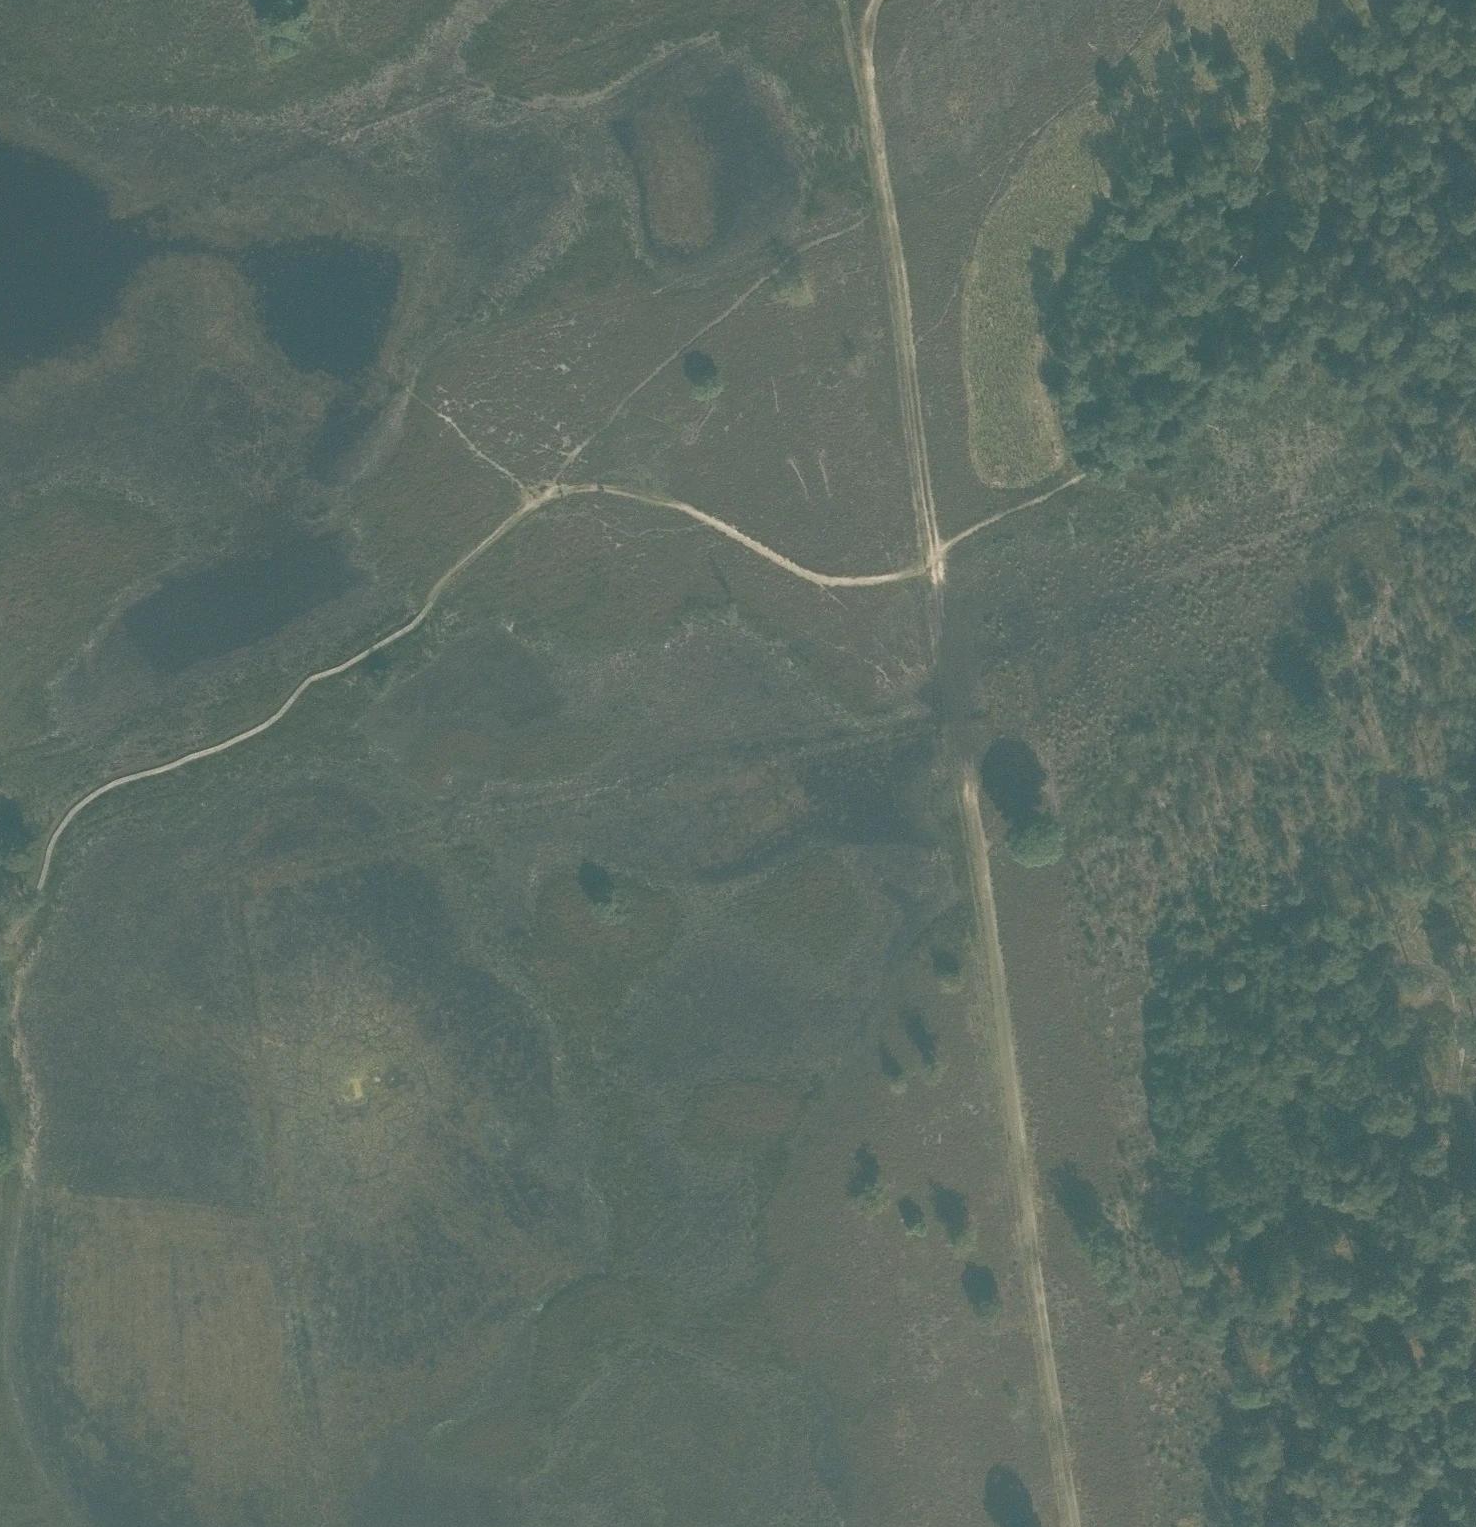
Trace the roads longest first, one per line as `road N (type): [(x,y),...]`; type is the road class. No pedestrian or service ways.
road 1 (track): [(934,557),(1039,1297)]
road 2 (track): [(875,0),(862,39),(934,557)]
road 3 (track): [(1039,1297),(1075,1526)]

